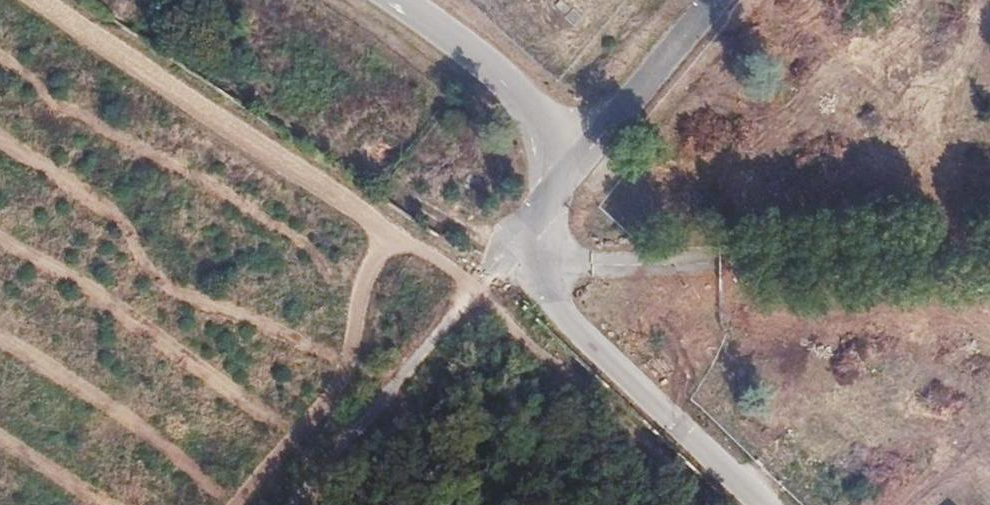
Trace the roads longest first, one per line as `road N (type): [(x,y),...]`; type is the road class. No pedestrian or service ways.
road 1 (unclassified): [(761,504),(504,255)]
road 2 (unclassified): [(504,255),(711,0)]
road 3 (unclassified): [(297,504),(504,255)]

